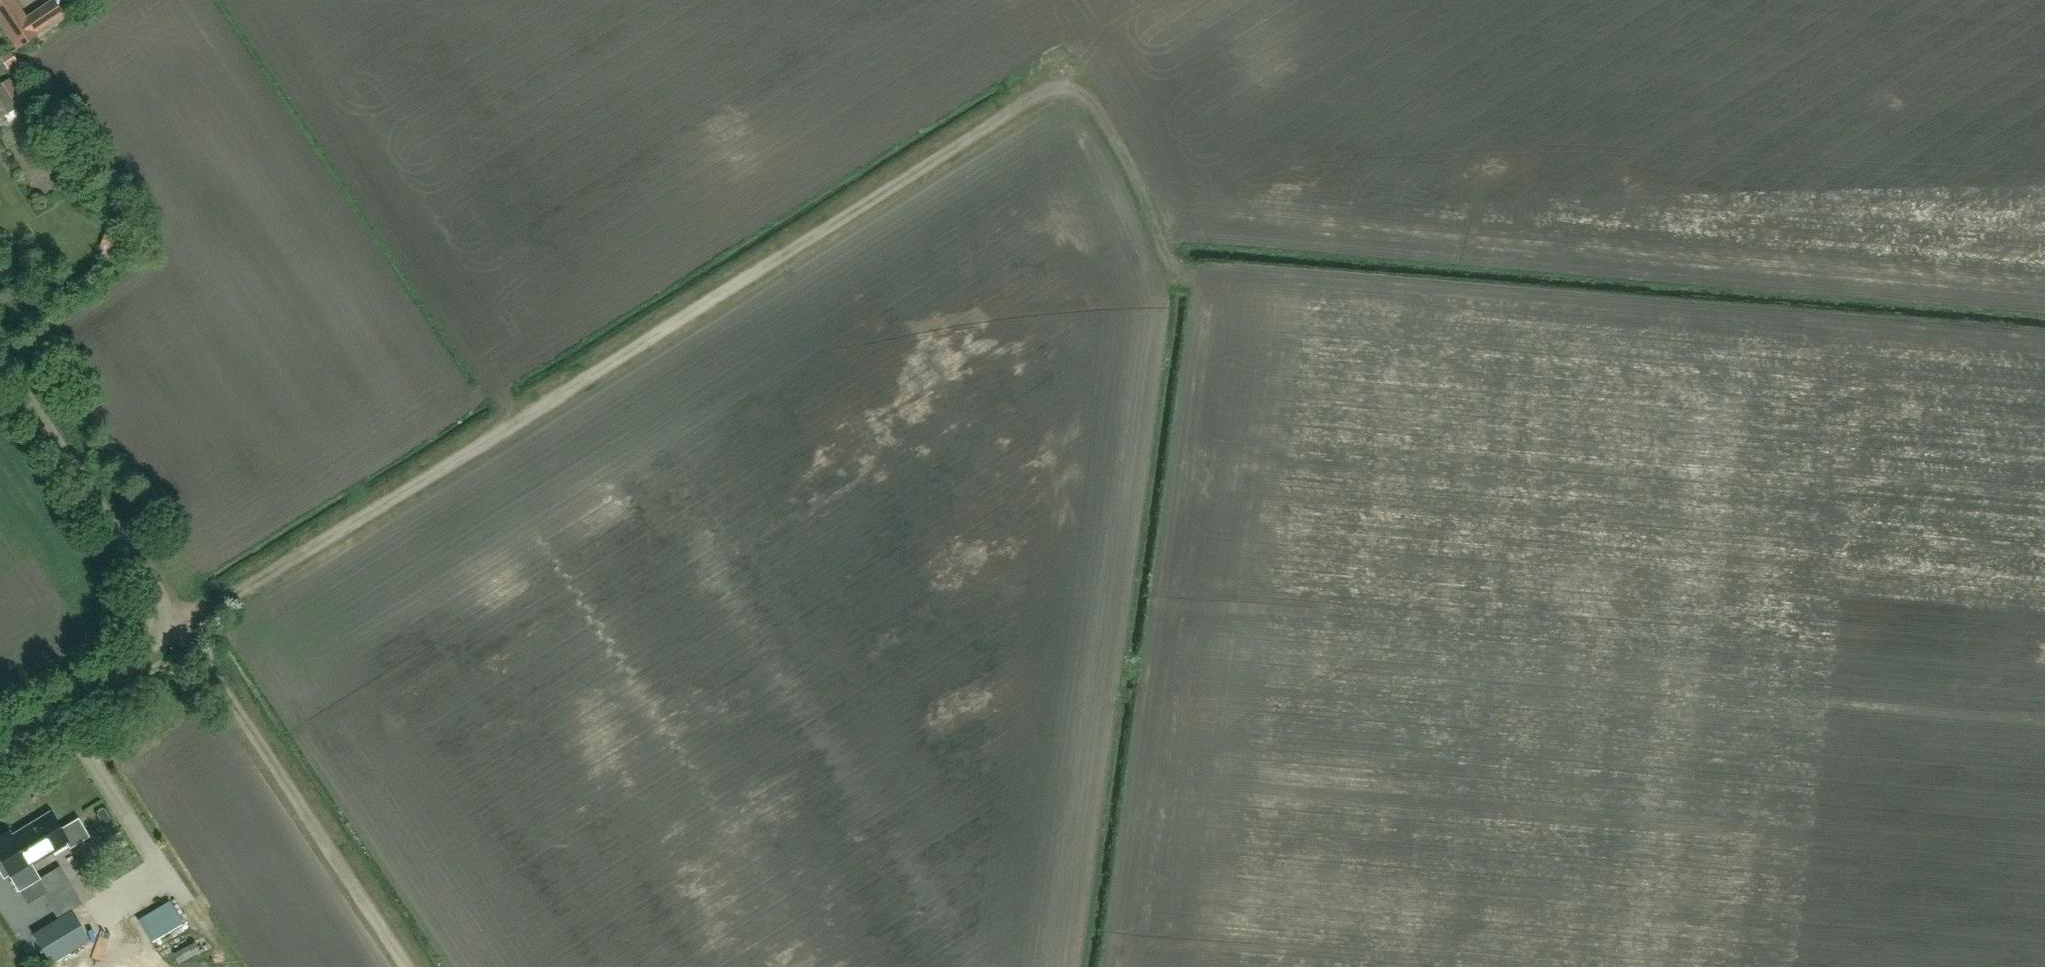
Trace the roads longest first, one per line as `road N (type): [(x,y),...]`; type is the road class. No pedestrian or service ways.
road 1 (track): [(405,966),(171,621),(1065,80)]
road 2 (unclassified): [(0,727),(171,621),(0,363)]

